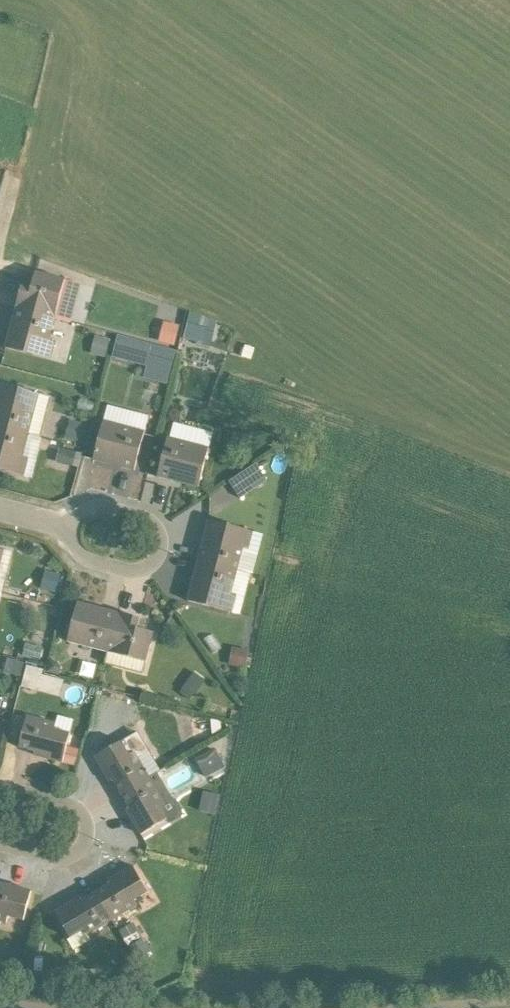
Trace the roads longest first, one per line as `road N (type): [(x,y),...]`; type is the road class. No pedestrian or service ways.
road 1 (residential): [(63,527),(75,552),(117,571),(157,565),(164,535),(151,523),(94,504)]
road 2 (residential): [(0,842),(64,859),(80,852),(87,825),(65,800),(0,789)]

